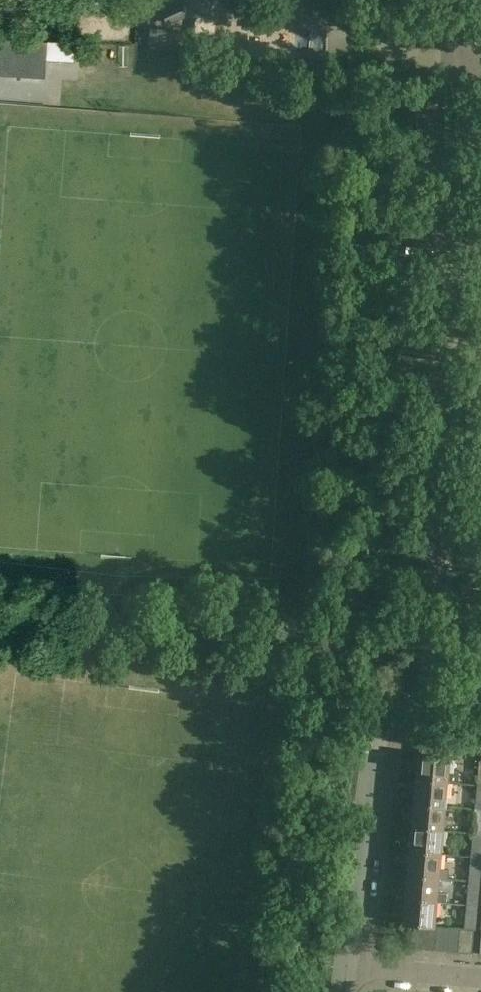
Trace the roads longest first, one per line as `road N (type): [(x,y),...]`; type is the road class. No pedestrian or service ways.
road 1 (track): [(392,59),(390,141),(413,284),(400,366),(334,617),(330,673),(338,699),(375,739)]
road 2 (residential): [(430,704),(453,294)]
road 3 (track): [(338,699),(313,747),(290,951),(294,991)]
road 4 (residential): [(350,966),(375,739),(392,714),(430,704)]
road 5 (residential): [(453,294),(452,65)]
road 6 (residential): [(350,966),(480,979)]

